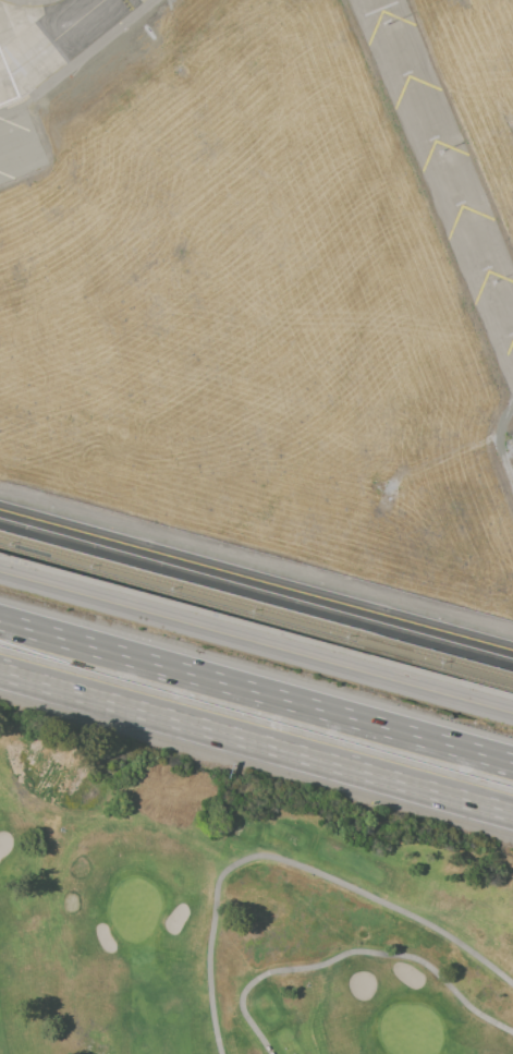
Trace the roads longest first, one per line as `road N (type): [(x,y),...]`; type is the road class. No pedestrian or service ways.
road 1 (residential): [(0,512),(512,655)]
road 2 (secondary): [(512,716),(0,575)]
road 3 (motorway): [(0,674),(512,814)]
road 4 (motorway): [(512,761),(0,621)]

